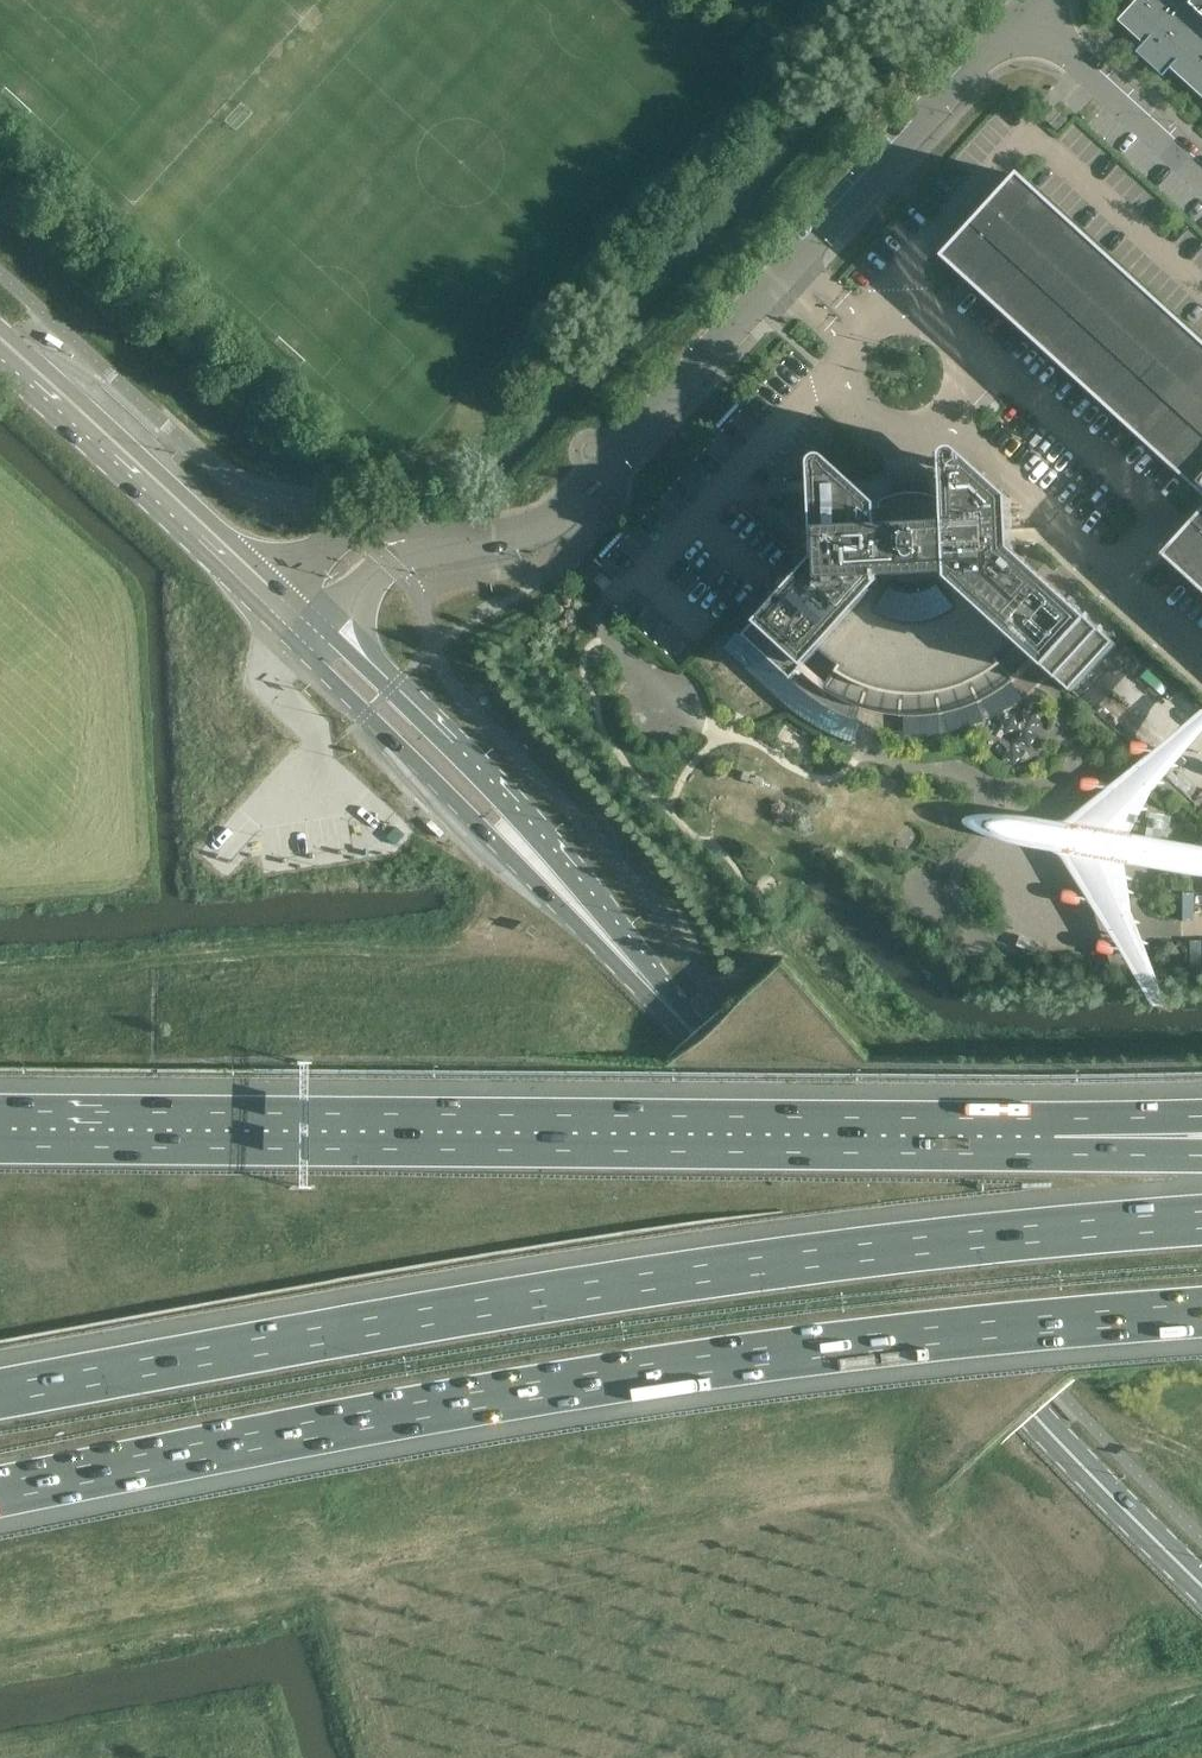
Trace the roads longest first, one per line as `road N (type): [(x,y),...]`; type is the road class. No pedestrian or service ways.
road 1 (motorway): [(0,1496),(747,1362),(1201,1319)]
road 2 (motorway): [(1201,1226),(791,1263),(0,1396)]
road 3 (secondary): [(1037,1420),(474,793),(311,632)]
road 4 (motorway): [(1054,1136),(0,1129)]
road 5 (unclassified): [(523,529),(569,508),(783,289),(1031,16)]
road 6 (secondary): [(276,602),(0,352)]
road 7 (unclassified): [(523,529),(366,538),(308,566),(276,602)]
road 8 (unclassified): [(311,632),(391,563),(523,529)]
road 9 (secondary): [(1037,1420),(1201,1586)]
road 10 (unclassified): [(1201,174),(1031,16)]
road 11 (motorway): [(1201,1157),(1054,1136)]
road 12 (motorway): [(1201,1125),(1054,1136)]

